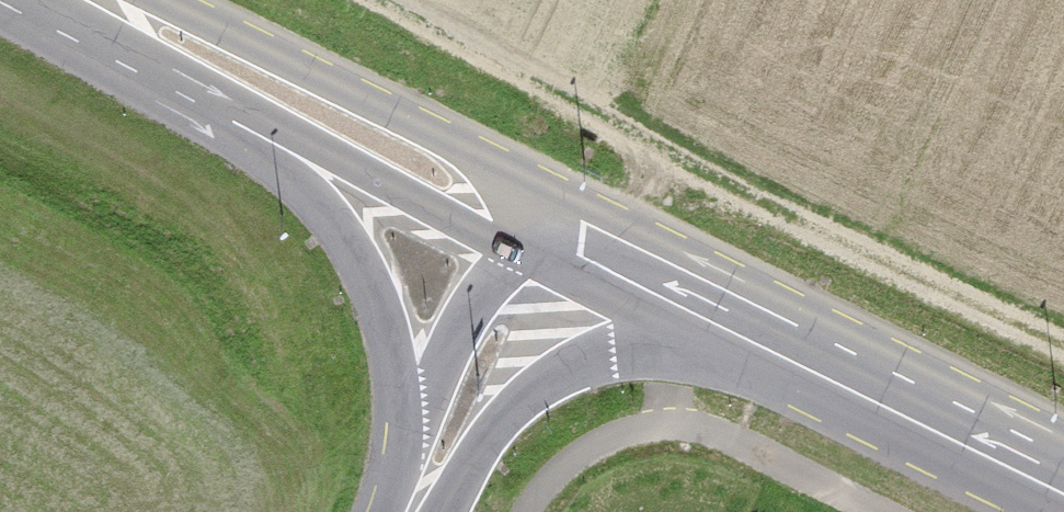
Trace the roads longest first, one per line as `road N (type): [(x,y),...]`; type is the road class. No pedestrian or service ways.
road 1 (track): [(1063,349),(714,188),(370,0)]
road 2 (secondary): [(0,4),(12,24),(283,172),(357,258),(391,343),(401,434)]
road 3 (primary): [(91,0),(552,241)]
road 4 (primary): [(701,318),(1063,493)]
road 5 (secondary): [(438,511),(483,443),(543,383),(701,318)]
road 6 (secondary): [(552,241),(498,272),(472,305),(401,434)]
road 7 (primary): [(552,241),(701,318)]

